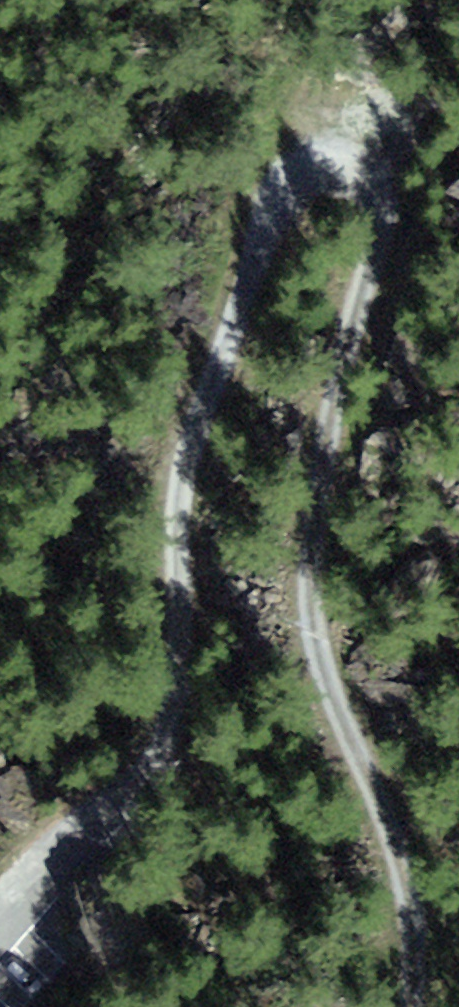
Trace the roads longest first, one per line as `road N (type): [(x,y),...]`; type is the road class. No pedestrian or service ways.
road 1 (track): [(409,1006),(409,880),(326,689),(311,554),(380,244)]
road 2 (track): [(180,692),(191,445),(275,209),(306,168),(353,151),(384,163)]
road 3 (unclassified): [(0,924),(146,772),(180,692)]

